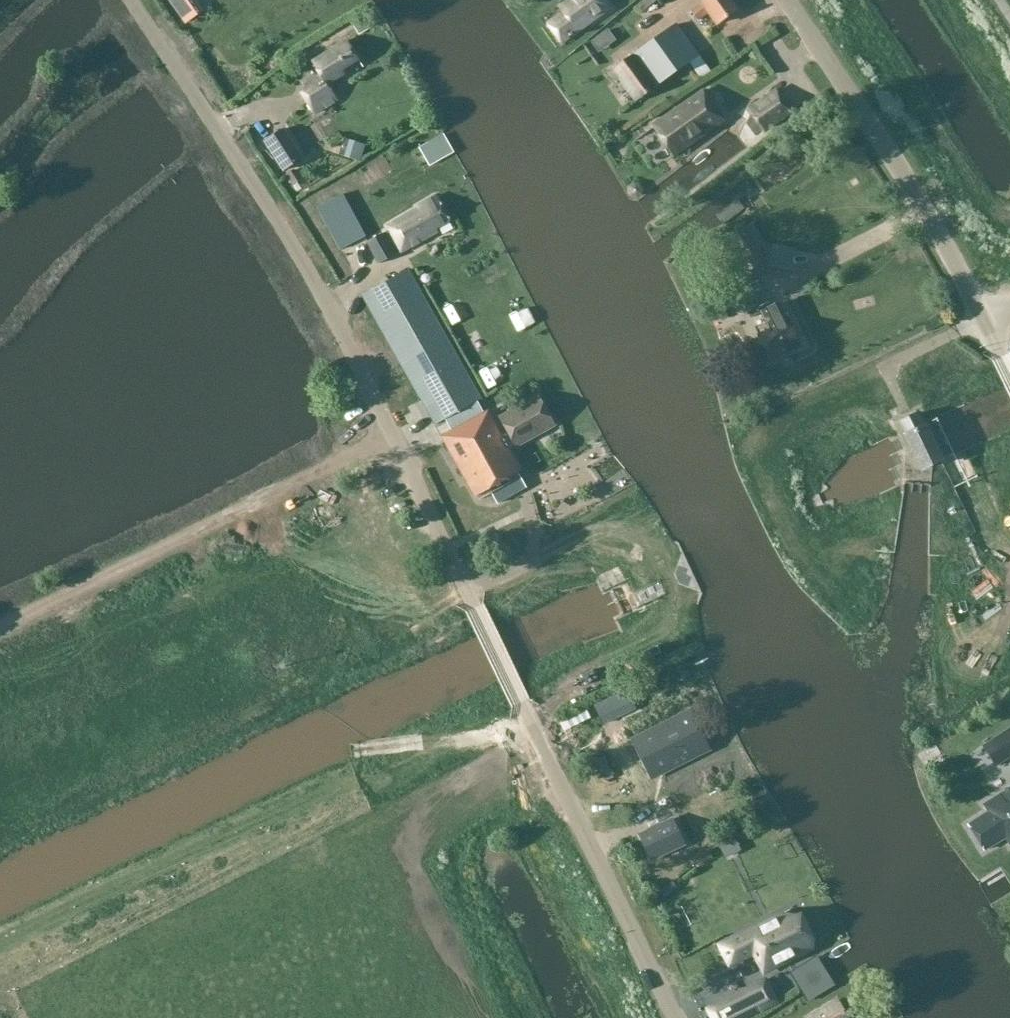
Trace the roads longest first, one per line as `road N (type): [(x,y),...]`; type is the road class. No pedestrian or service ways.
road 1 (unclassified): [(676,1017),(329,309),(131,0)]
road 2 (track): [(394,439),(0,625)]
road 3 (tertiary): [(985,317),(787,0)]

